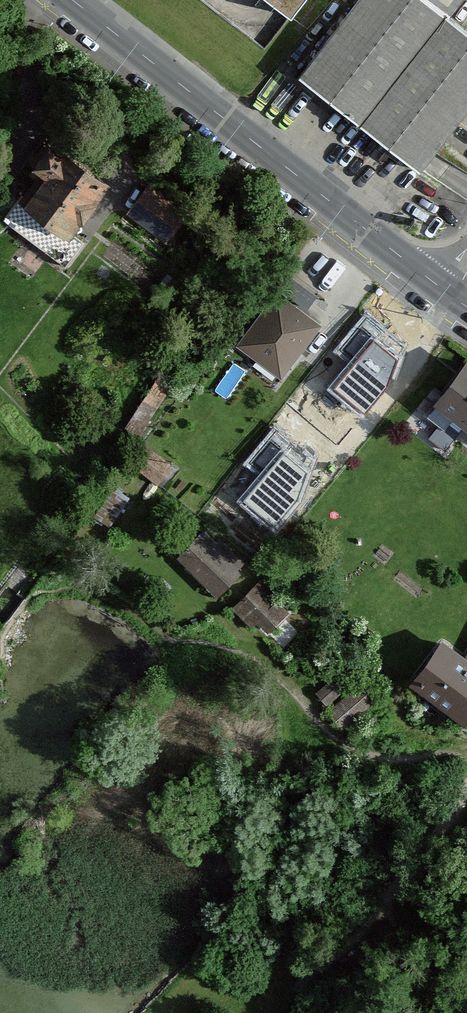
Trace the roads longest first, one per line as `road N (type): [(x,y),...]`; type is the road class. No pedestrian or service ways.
road 1 (tertiary): [(466,307),(70,0)]

